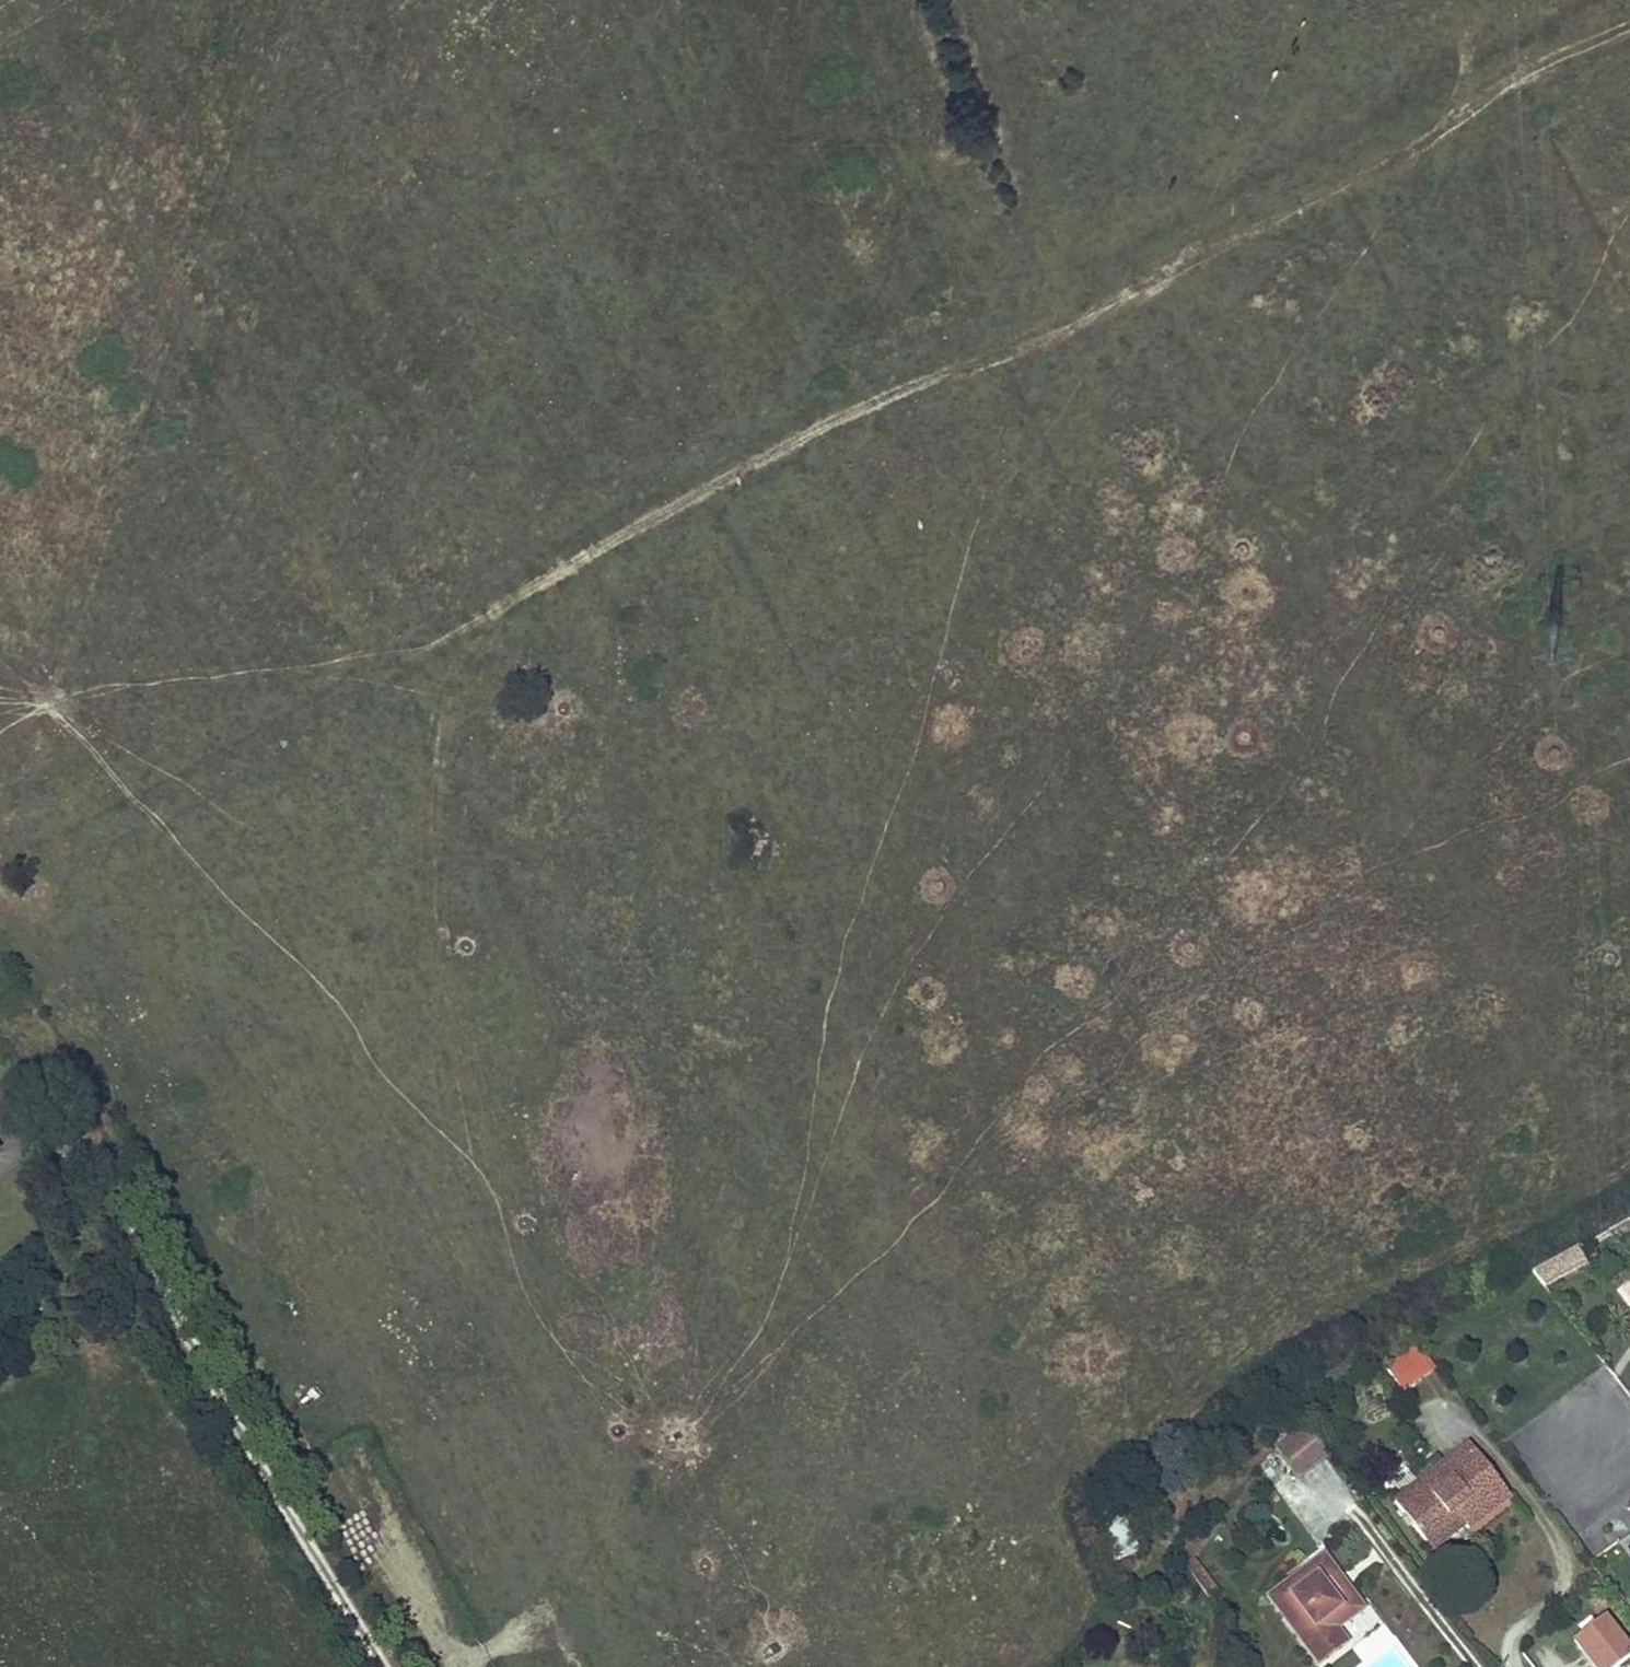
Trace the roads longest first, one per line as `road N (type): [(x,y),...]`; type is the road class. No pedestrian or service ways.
road 1 (unclassified): [(1403,1552),(1499,1666)]

